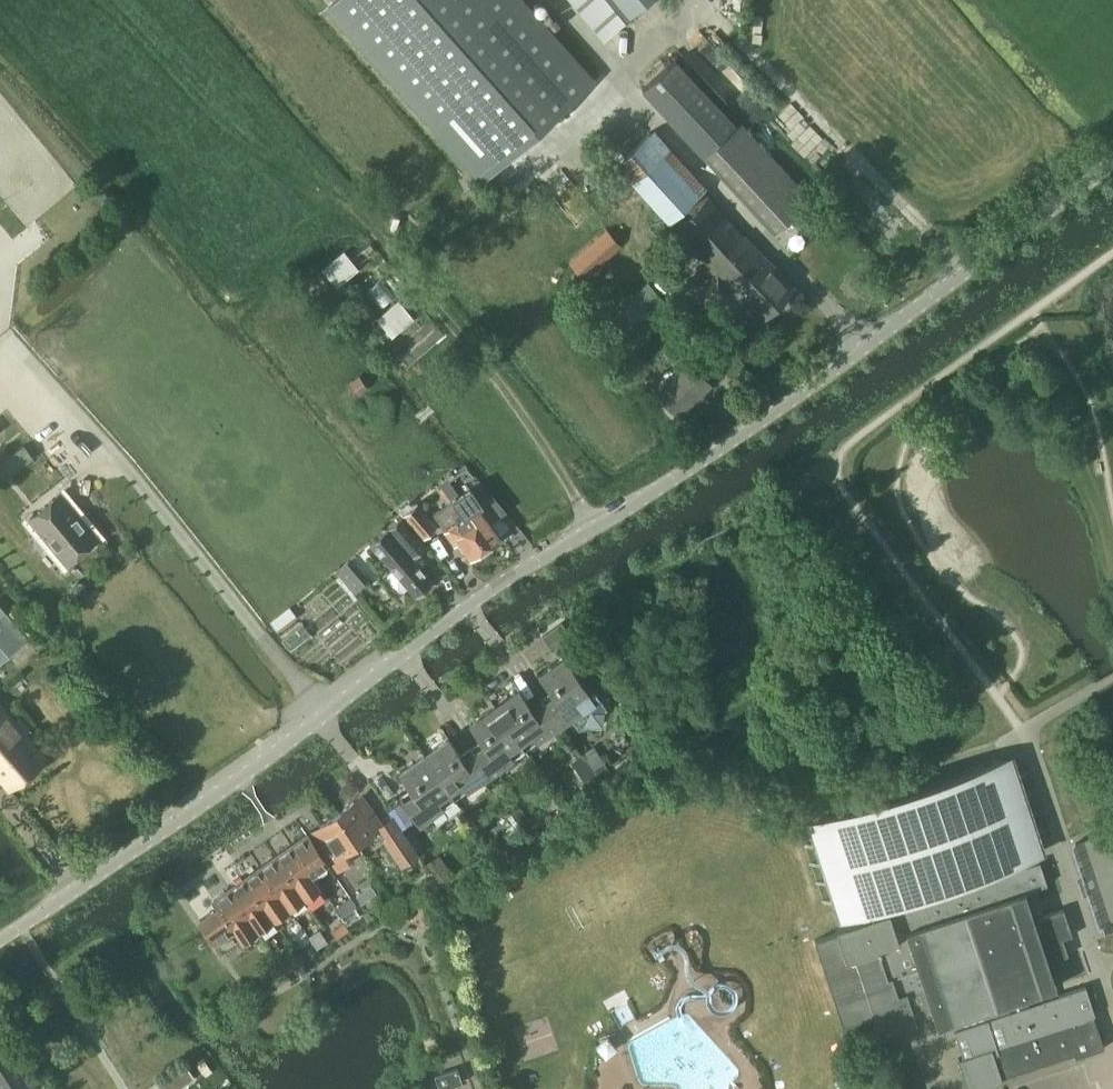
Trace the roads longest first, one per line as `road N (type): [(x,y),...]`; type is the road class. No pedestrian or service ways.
road 1 (unclassified): [(0,940),(261,762),(433,629),(788,404),(1112,164)]

